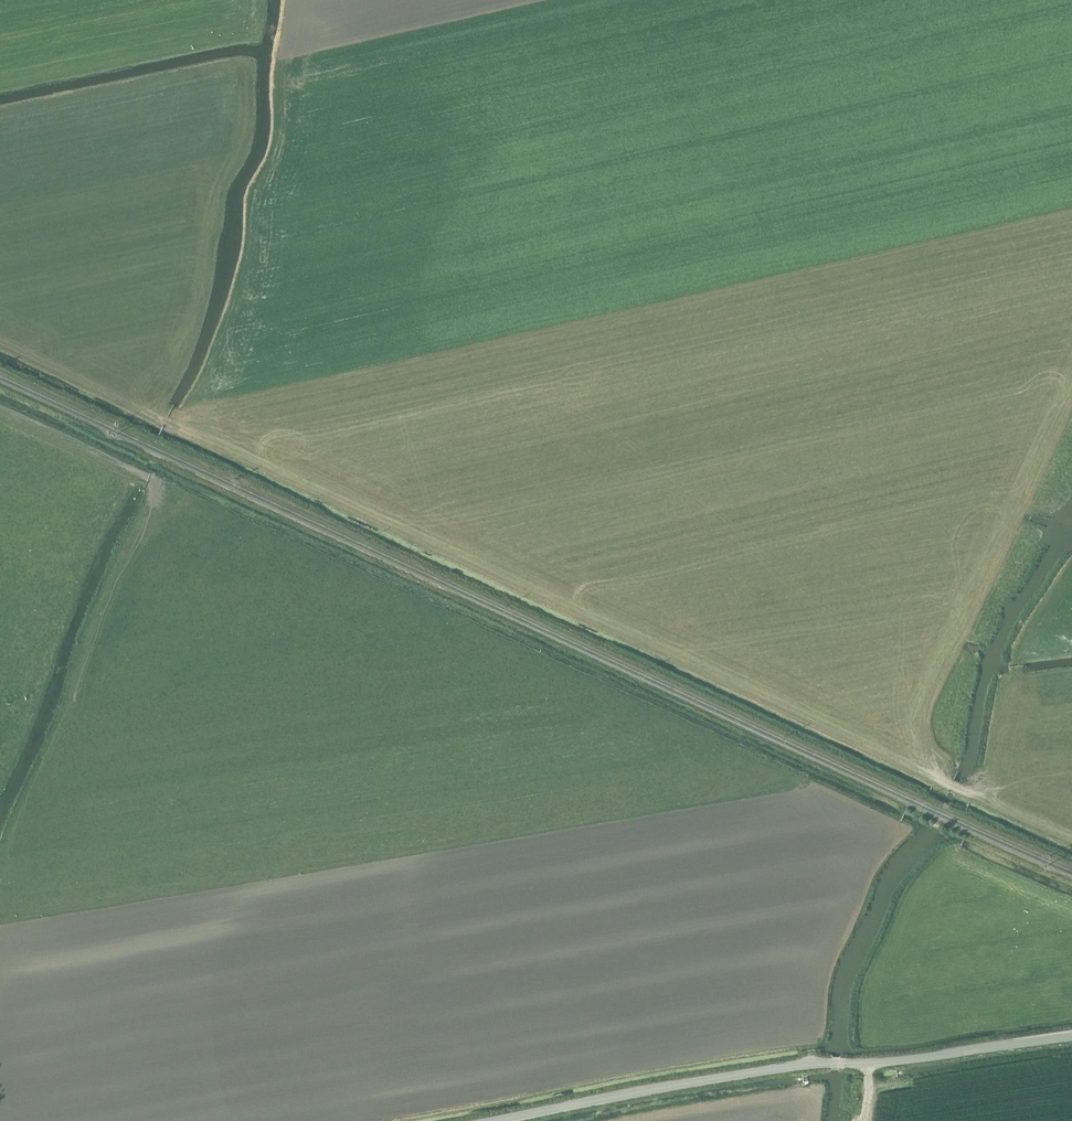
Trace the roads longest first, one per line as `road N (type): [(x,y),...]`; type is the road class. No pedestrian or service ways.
road 1 (tertiary): [(498,1120),(818,1063),(1071,1037)]

